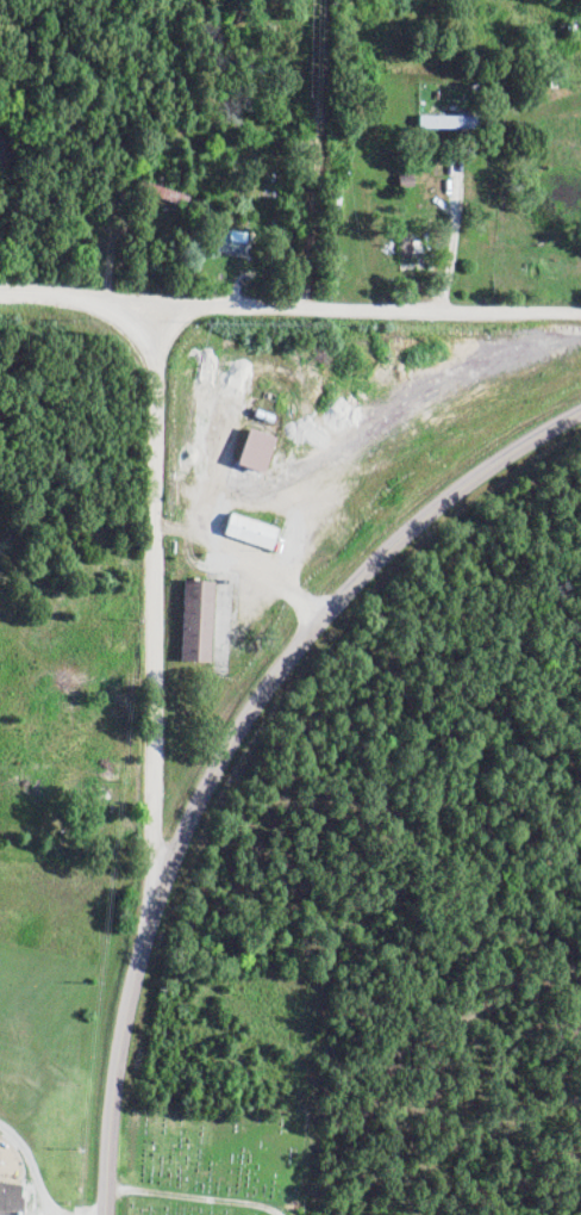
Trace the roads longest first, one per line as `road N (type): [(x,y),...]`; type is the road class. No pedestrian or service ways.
road 1 (secondary): [(106,1214),(112,1041),(131,965),(194,801),(243,714),(317,613),(371,563),(436,506),(580,409)]
road 2 (residential): [(580,318),(0,292)]
road 3 (residential): [(162,878),(152,830),(158,303)]

